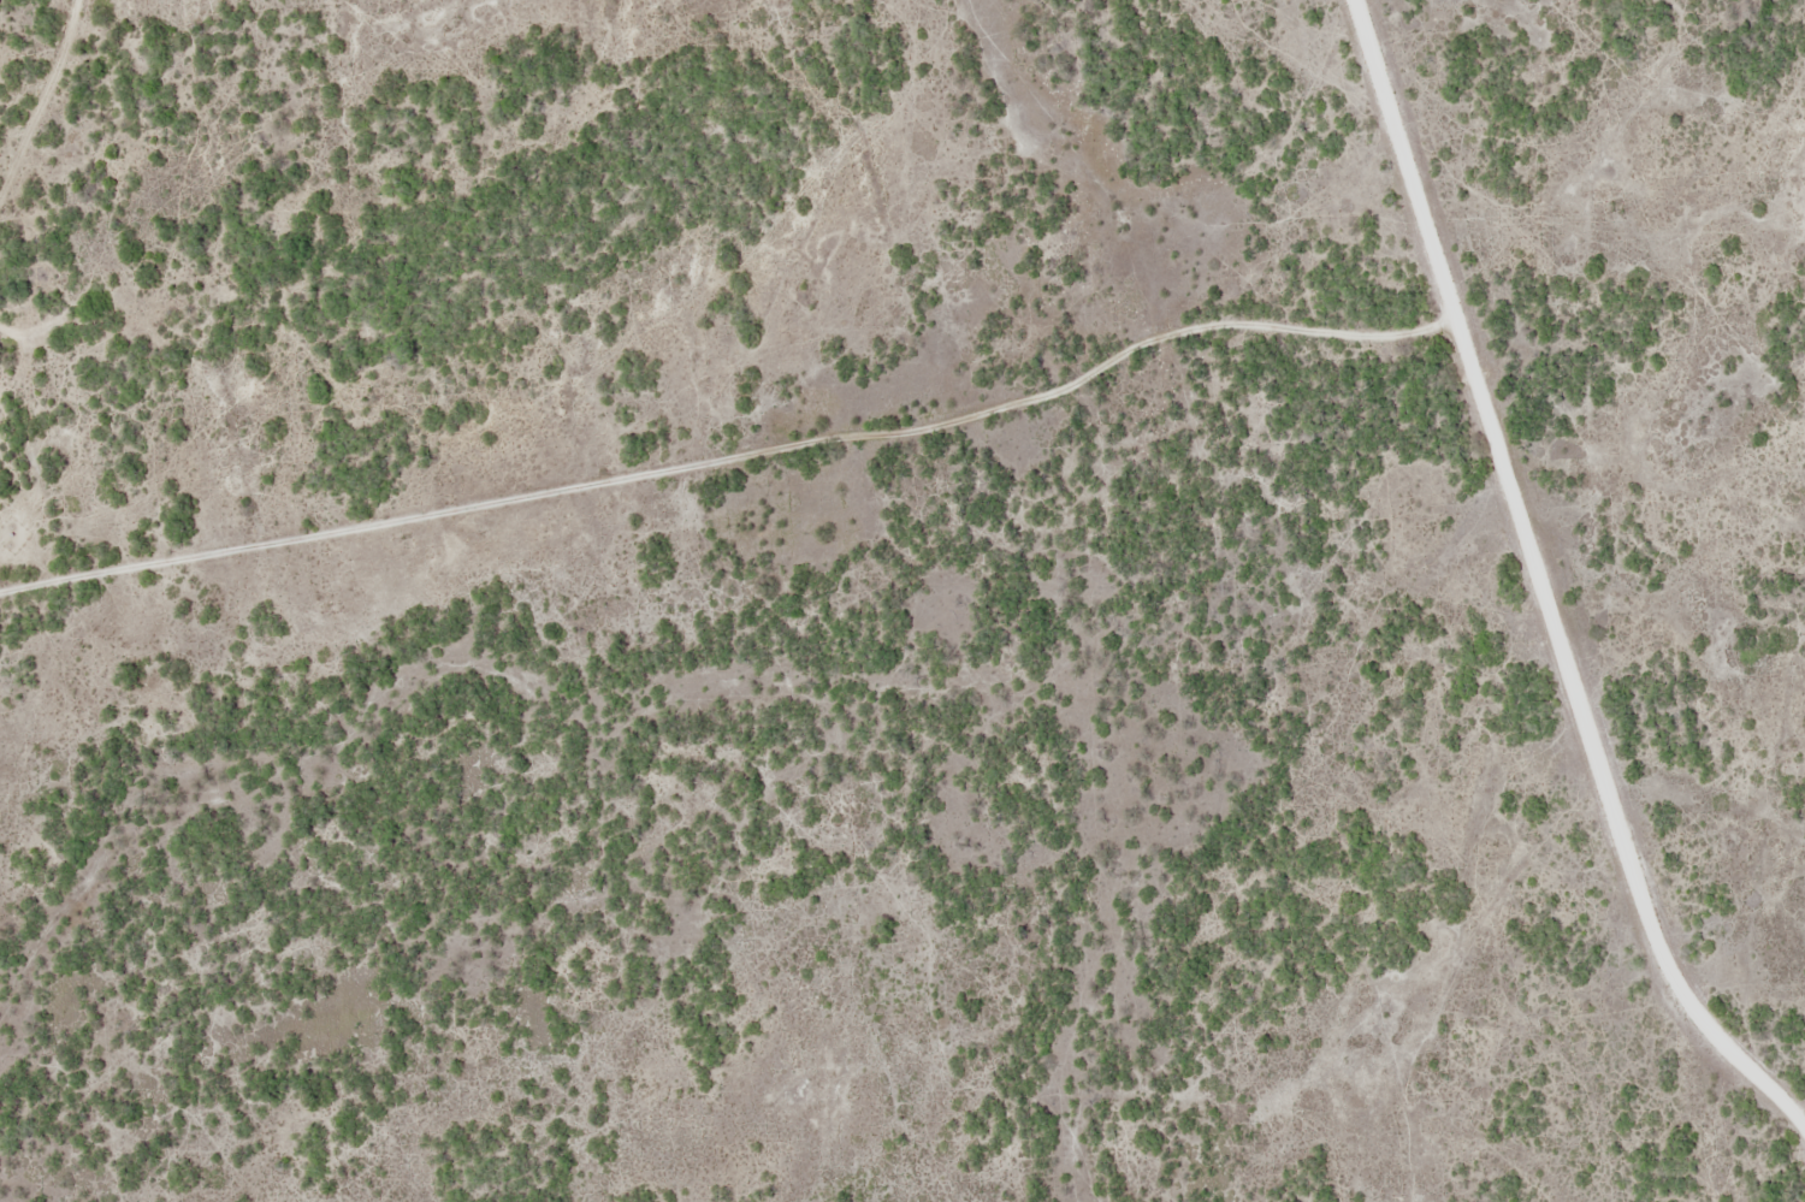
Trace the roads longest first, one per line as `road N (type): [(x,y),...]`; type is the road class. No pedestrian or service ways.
road 1 (residential): [(0,626),(1481,288),(1504,304),(1772,1201)]
road 2 (residential): [(1481,288),(1413,22),(1392,0)]

